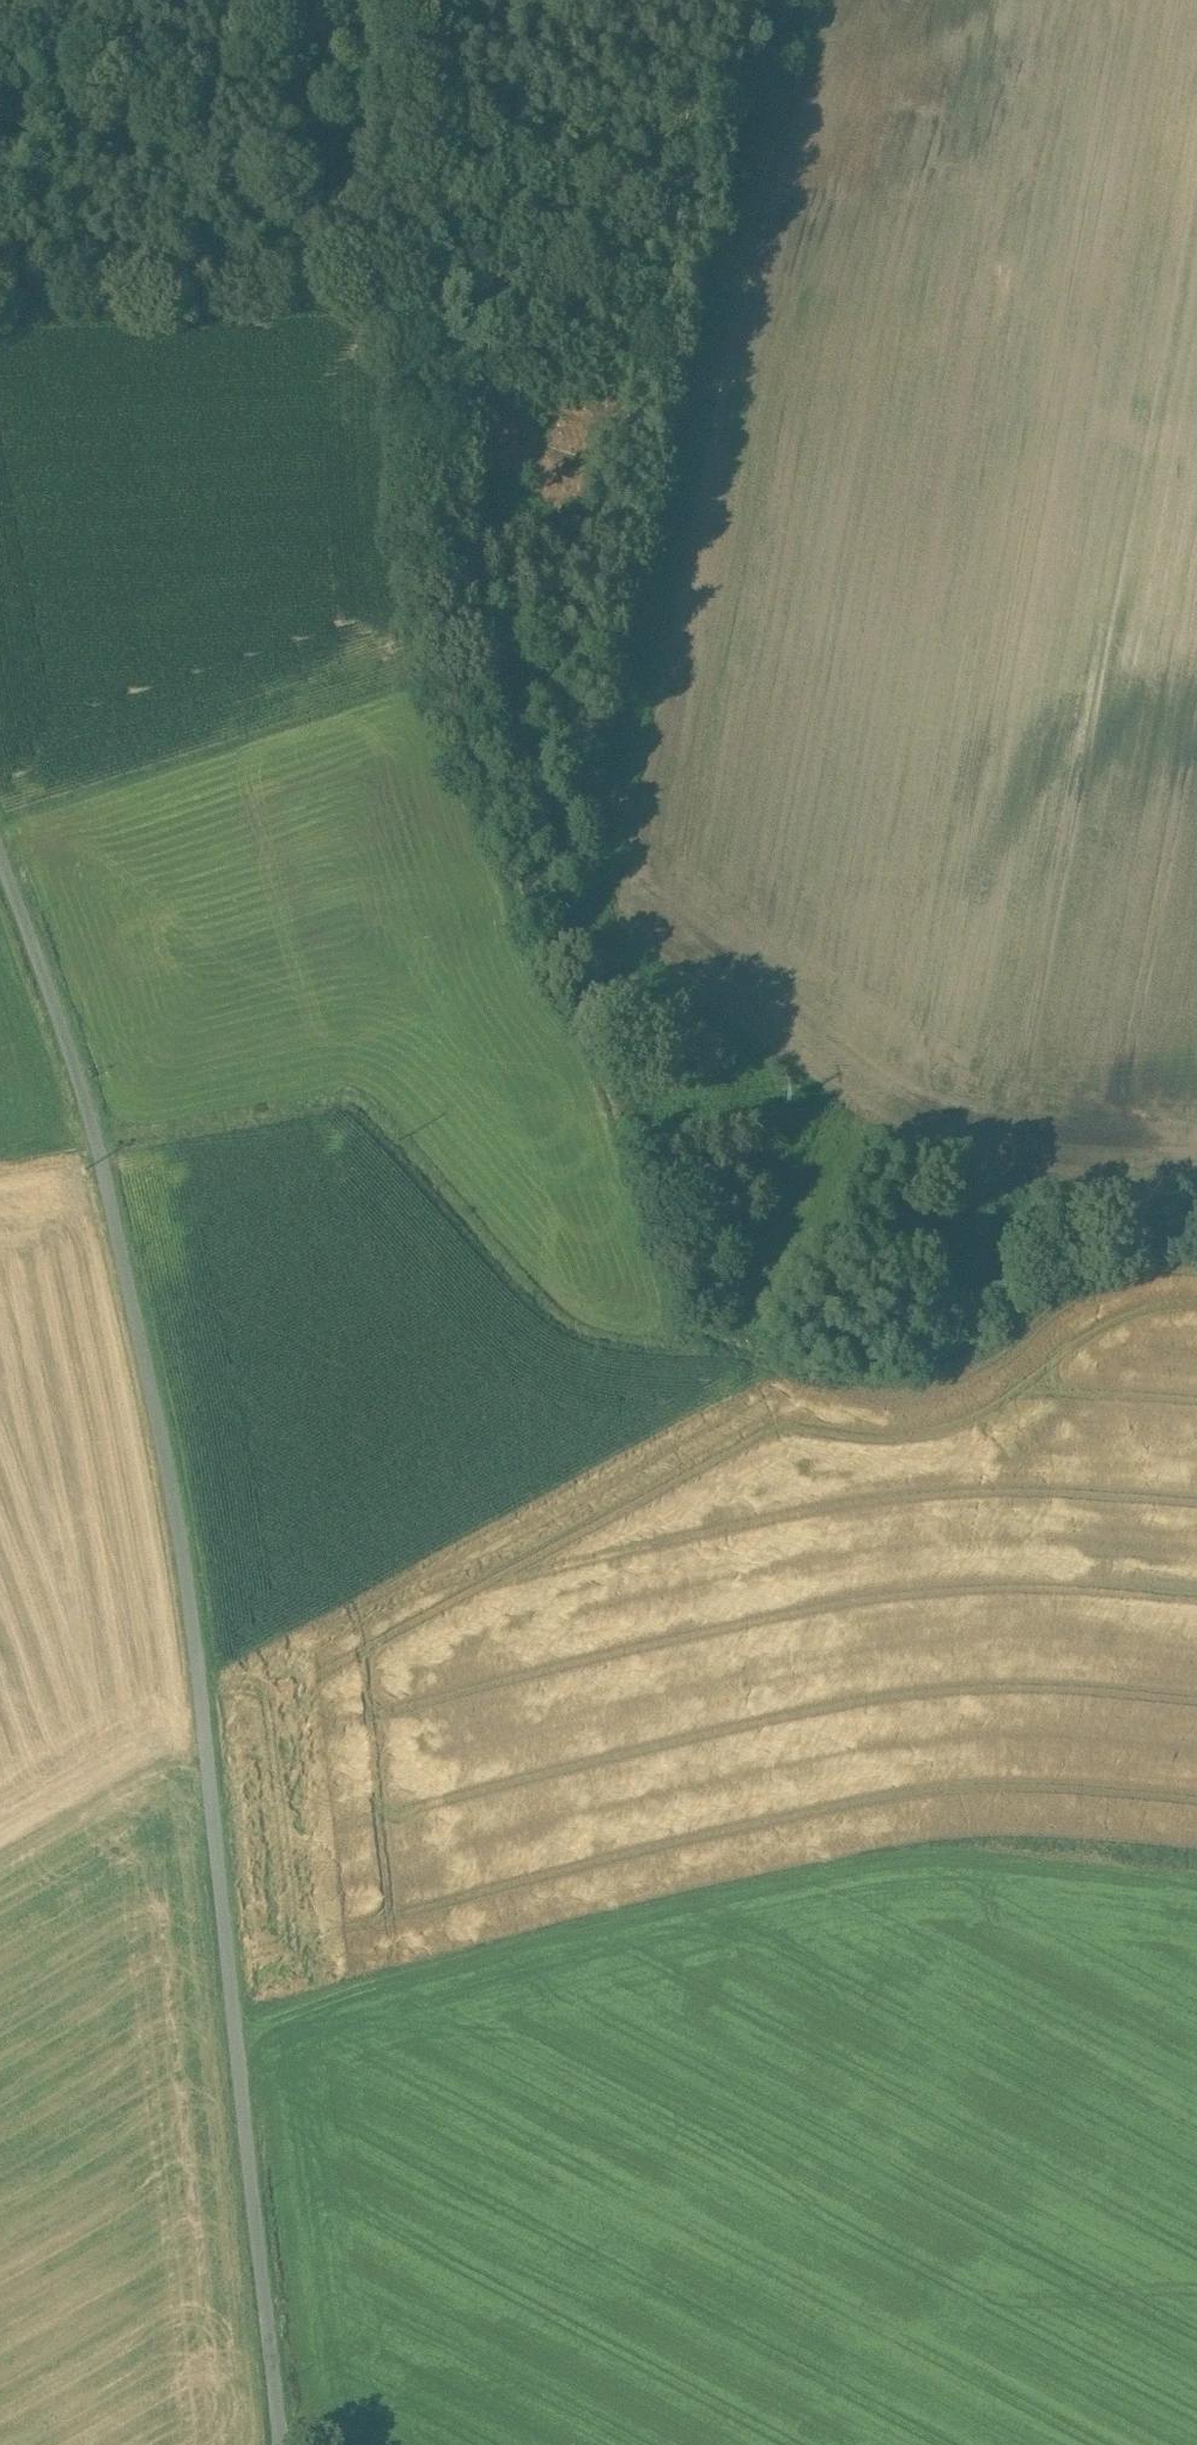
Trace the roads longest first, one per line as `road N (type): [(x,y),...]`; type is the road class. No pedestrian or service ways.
road 1 (unclassified): [(0,845),(87,1106),(171,1494),(278,2444)]
road 2 (unclassified): [(120,0),(0,164)]

